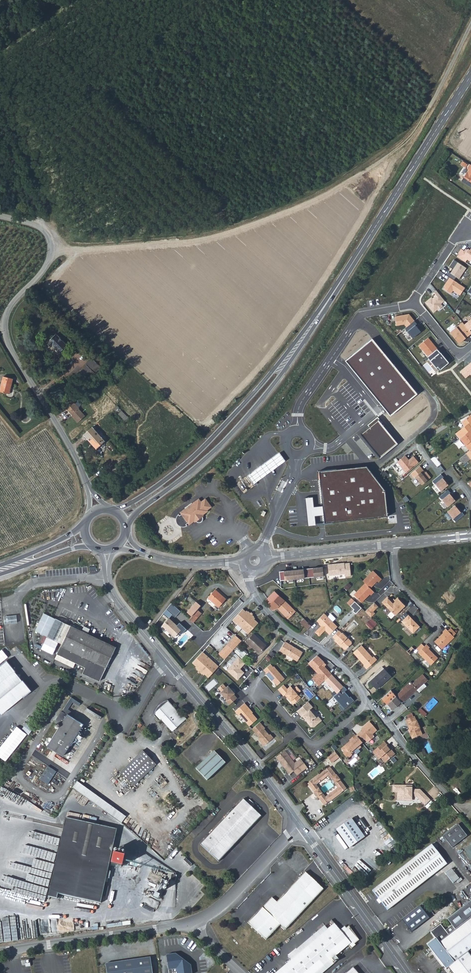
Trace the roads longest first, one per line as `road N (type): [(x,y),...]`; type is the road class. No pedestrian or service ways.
road 1 (track): [(470,25),(407,147),(336,190),(185,244),(51,248)]
road 2 (secondary): [(126,526),(239,425),(318,315)]
road 3 (secondary): [(318,315),(190,460),(113,510)]
road 4 (secondary): [(318,315),(470,78)]
road 5 (unclassified): [(51,248),(45,269),(8,312),(6,339),(87,484)]
road 6 (residential): [(166,661),(301,826)]
road 7 (unclassified): [(192,922),(0,951)]
road 8 (residential): [(301,826),(406,972)]
road 9 (residential): [(251,572),(252,591),(271,617),(338,663),(364,700)]
road 10 (unclassified): [(301,826),(223,906),(192,922)]
road 11 (residential): [(364,700),(314,745),(256,691)]
road 12 (unclassified): [(166,661),(130,712),(66,682)]
road 13 (residential): [(364,700),(449,798)]
road 14 (unclassified): [(296,430),(300,404),(357,319)]
road 15 (tertiary): [(267,557),(393,543)]

